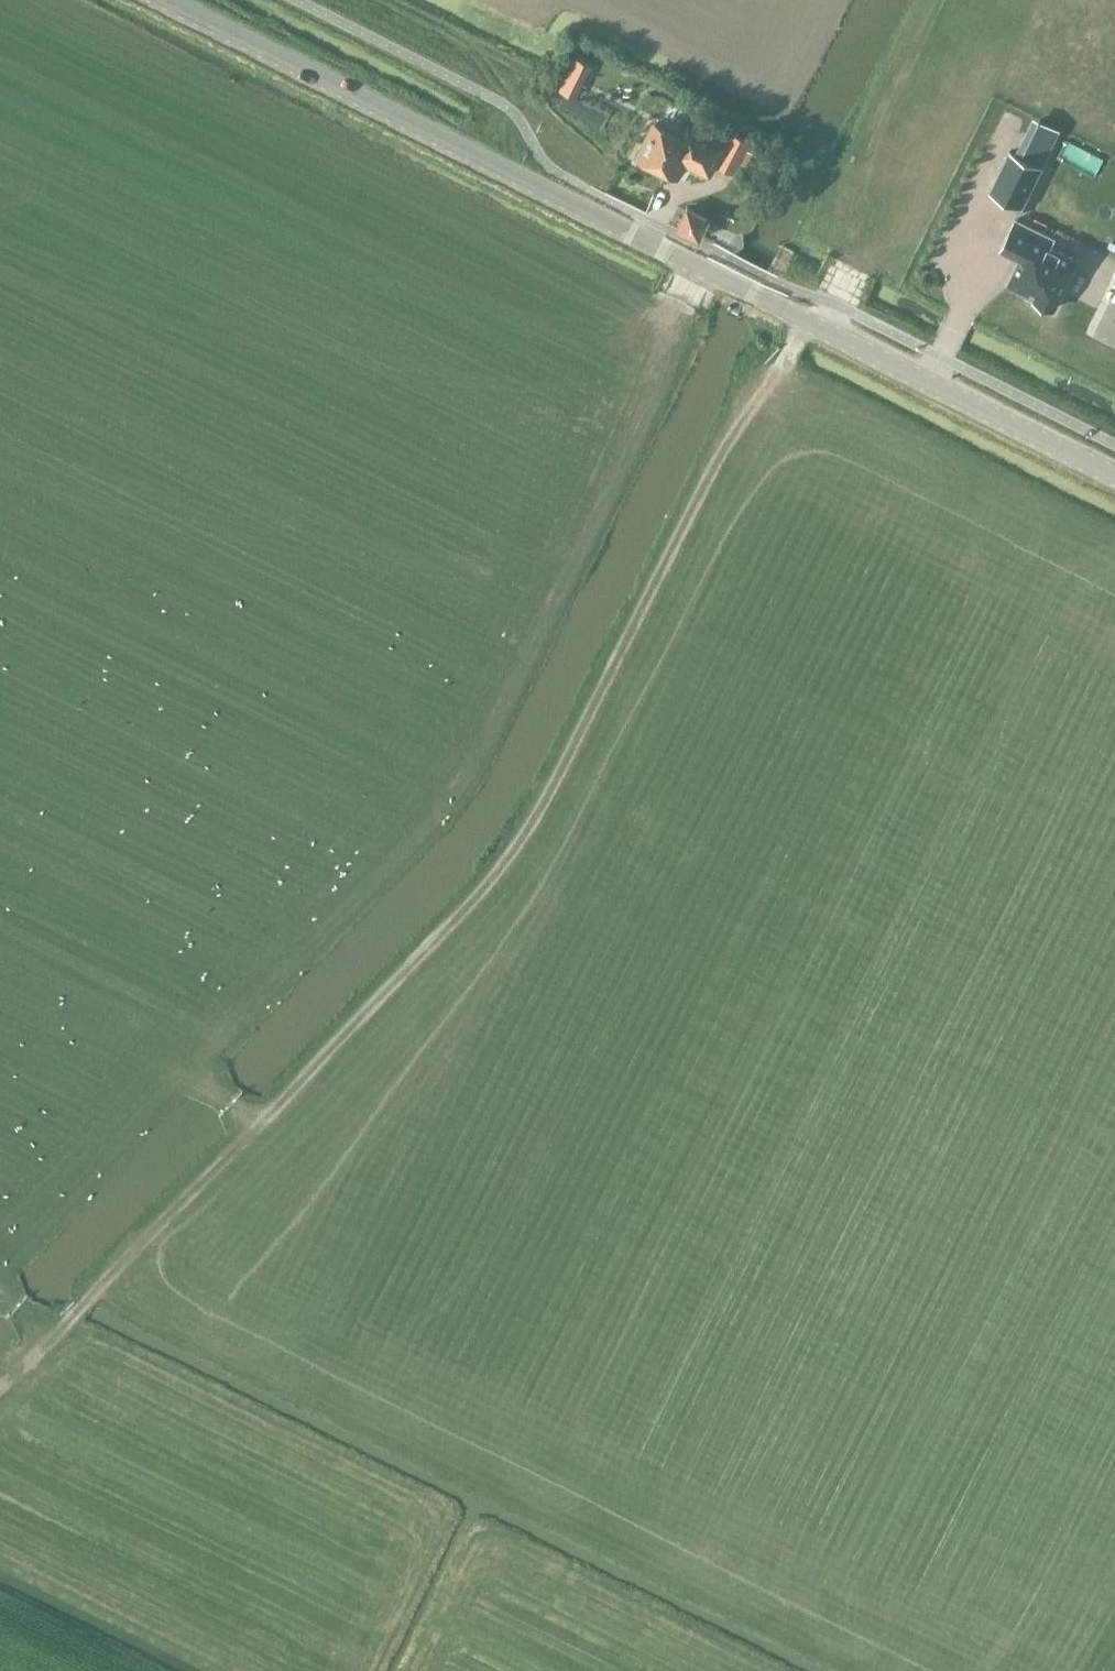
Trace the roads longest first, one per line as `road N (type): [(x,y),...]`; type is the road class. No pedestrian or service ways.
road 1 (tertiary): [(1114,481),(159,0)]
road 2 (track): [(749,431),(804,324)]

